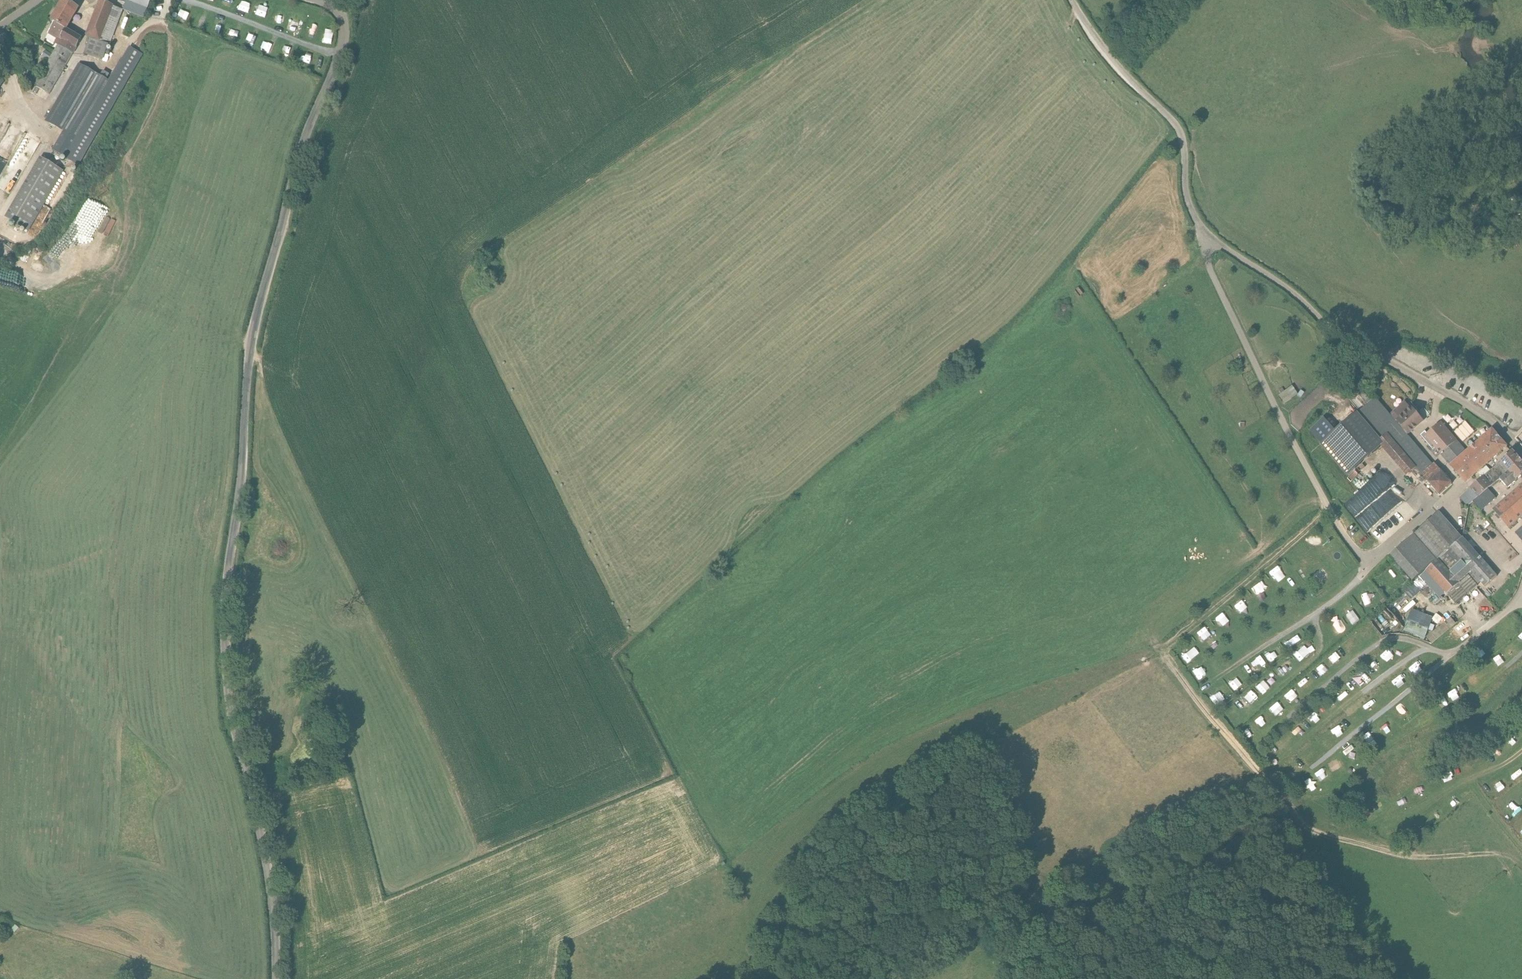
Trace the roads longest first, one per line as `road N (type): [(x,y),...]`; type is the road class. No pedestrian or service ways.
road 1 (unclassified): [(276,978),(267,864),(227,680),(227,578),(256,317),(302,145),(341,51),(341,9)]
road 2 (track): [(1329,509),(1162,652),(1306,826),(1387,852),(1490,853),(1521,865)]
road 3 (unclassified): [(1512,436),(1330,332),(1286,286),(1206,233),(1187,197),(1179,130),(1117,65),(1072,0)]
road 4 (track): [(1457,651),(1312,768)]
road 5 (track): [(1315,615),(1320,653),(1246,716)]

